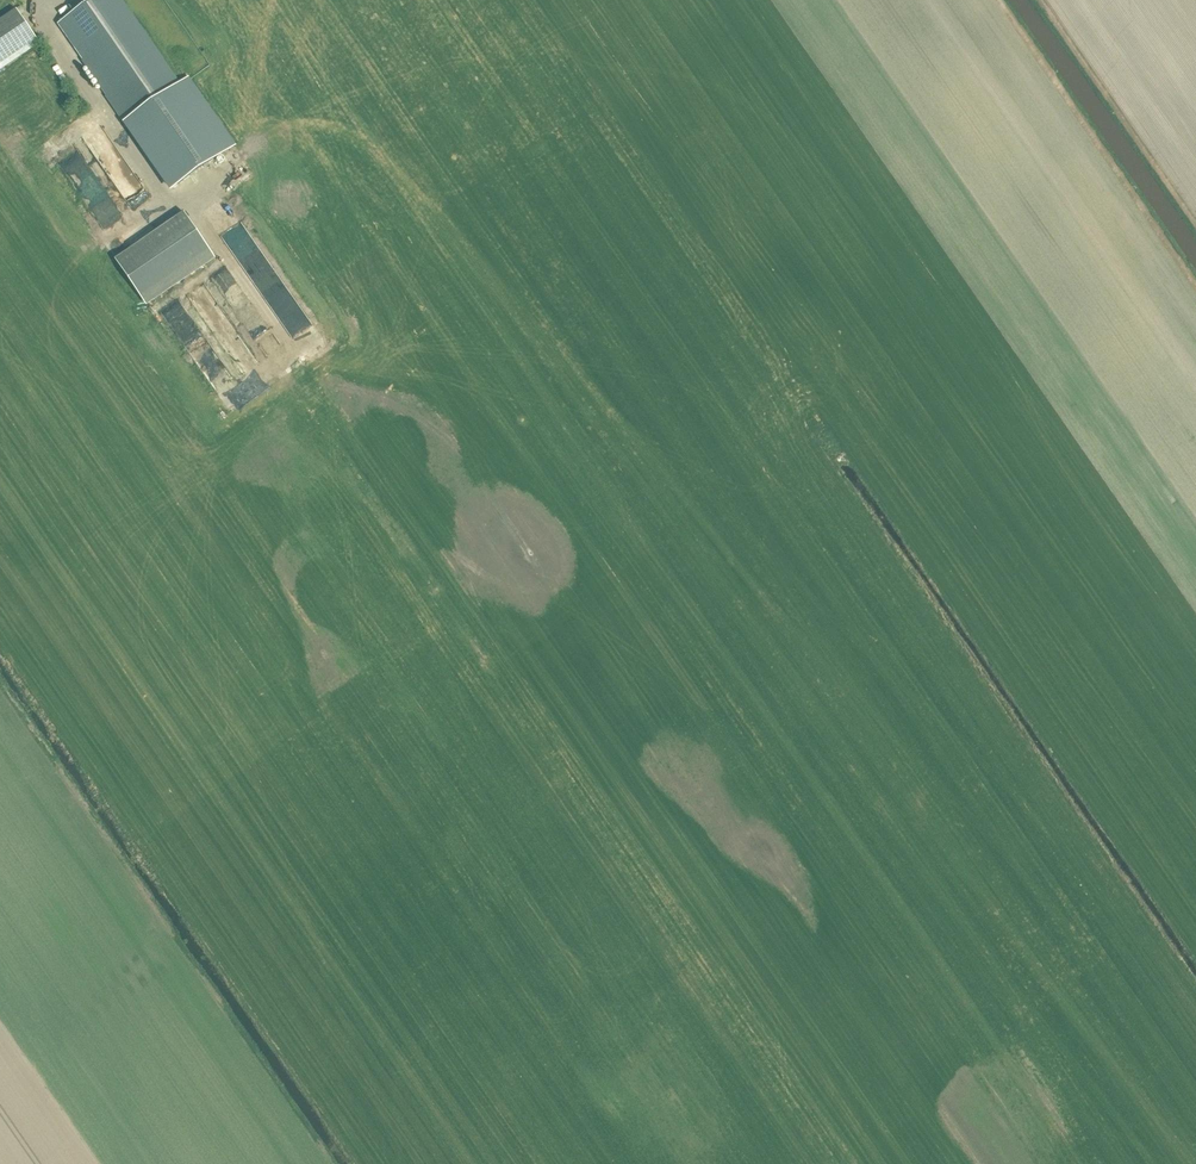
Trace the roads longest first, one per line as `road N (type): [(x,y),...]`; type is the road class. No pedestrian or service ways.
road 1 (track): [(1006,0),(1195,274)]

